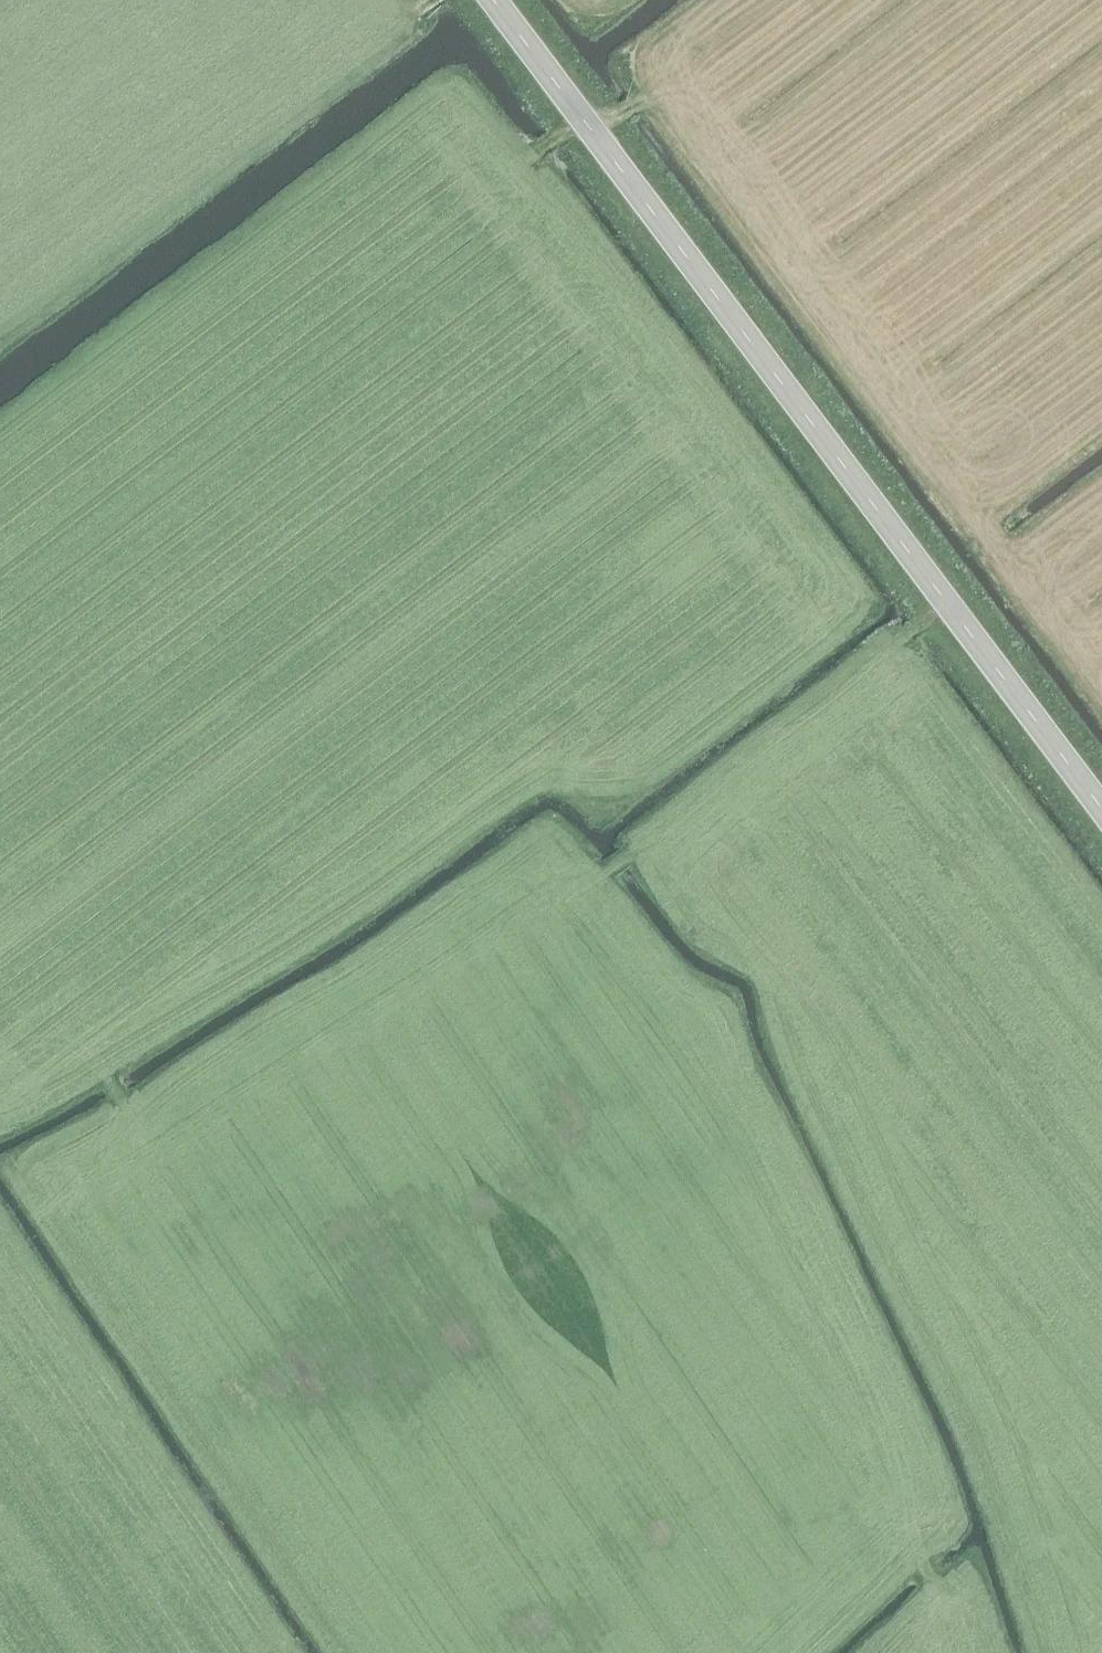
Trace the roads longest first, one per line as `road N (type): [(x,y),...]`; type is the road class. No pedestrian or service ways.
road 1 (secondary): [(1101,809),(493,0)]

